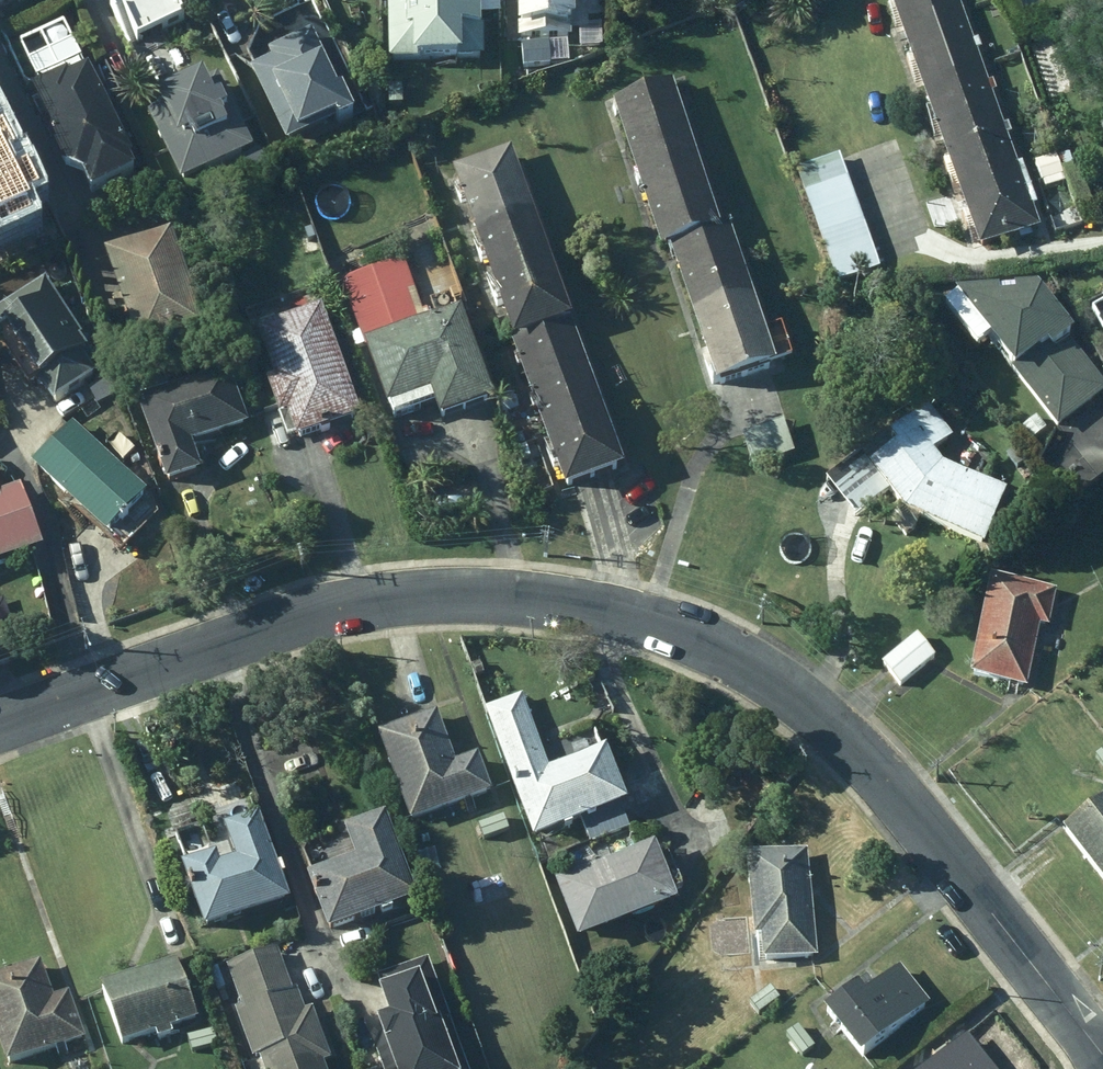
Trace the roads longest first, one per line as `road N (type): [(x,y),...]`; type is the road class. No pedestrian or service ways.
road 1 (residential): [(0,727),(313,615),(431,593),(558,597),(651,617),(773,673),(863,753),(1102,1053)]

